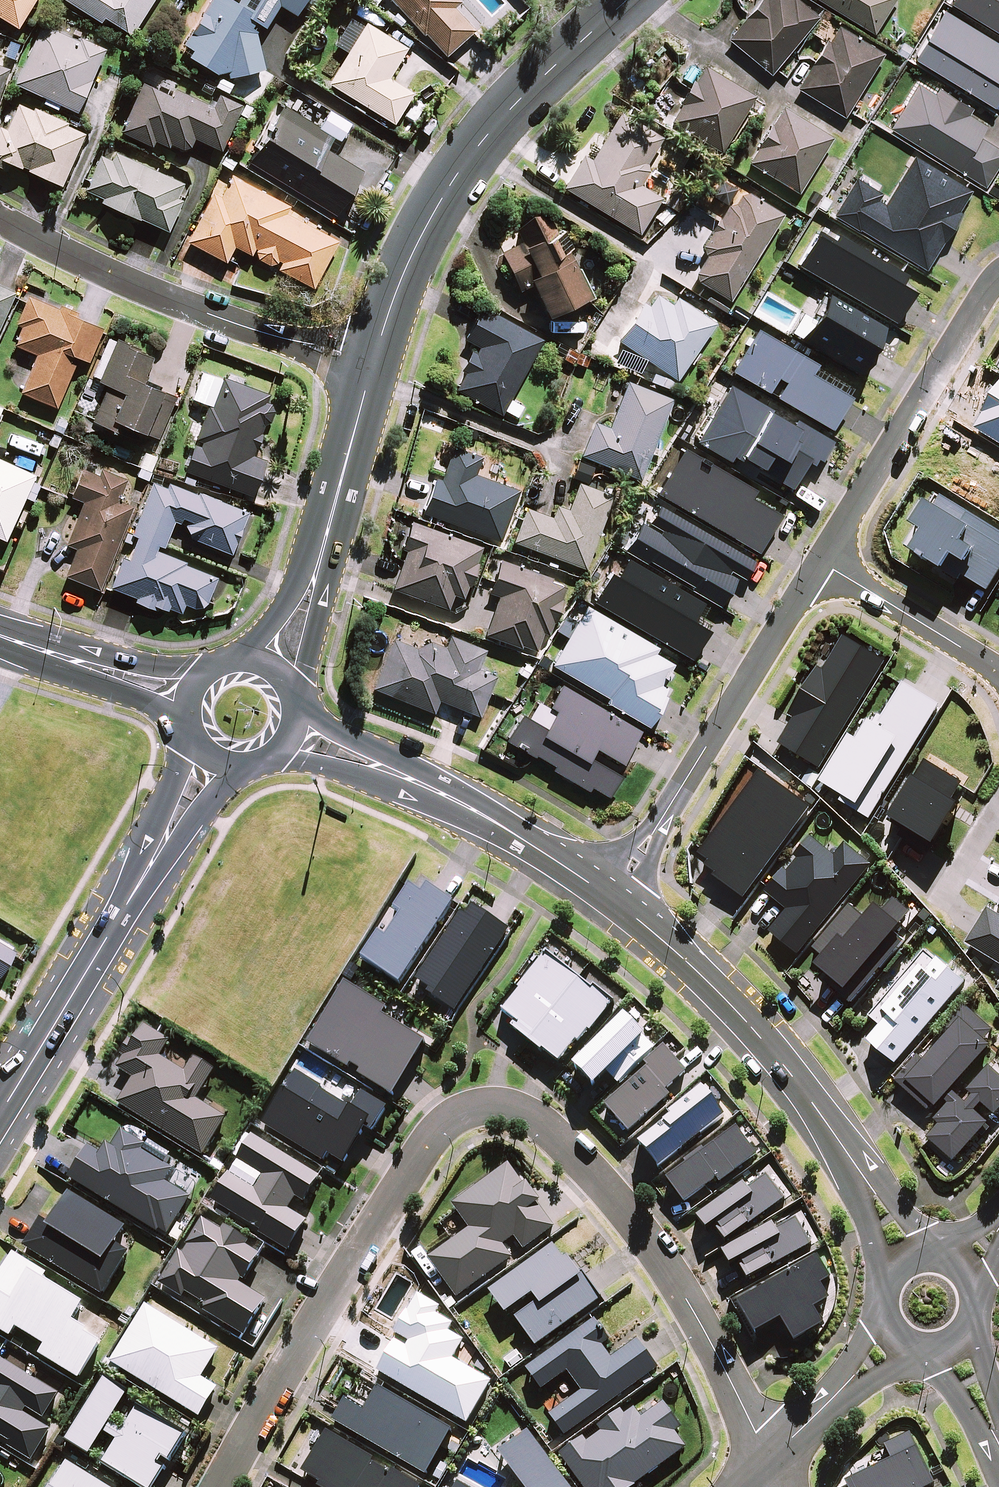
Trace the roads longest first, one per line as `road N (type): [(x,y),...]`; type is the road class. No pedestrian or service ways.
road 1 (residential): [(768,1462),(678,1287),(620,1200),(556,1131),(518,1103),(477,1094),(447,1114),(424,1148),(219,1486)]
road 2 (tertiary): [(611,899),(718,991),(765,1044),(838,1137),(914,1260)]
road 3 (secondary): [(372,366),(397,292),(459,172),(505,114),(628,0)]
road 4 (secondary): [(204,761),(108,946),(0,1115)]
road 5 (residential): [(0,219),(255,333),(372,366)]
road 6 (residential): [(611,899),(822,562)]
road 7 (tertiary): [(292,732),(478,812),(611,899)]
road 8 (residential): [(822,562),(998,276)]
road 9 (secondary): [(271,671),(306,606),(372,366)]
road 10 (residential): [(822,562),(998,673)]
road 11 (tertiary): [(0,636),(186,696)]
road 12 (residential): [(896,1336),(768,1462)]

